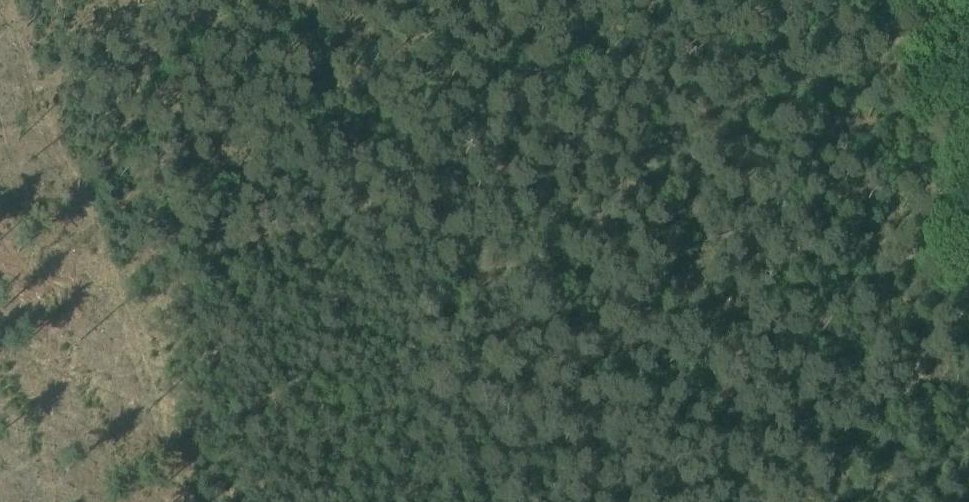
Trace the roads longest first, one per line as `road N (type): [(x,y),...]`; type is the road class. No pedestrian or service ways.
road 1 (track): [(308,0),(429,388),(458,427),(485,501)]
road 2 (track): [(968,280),(946,244),(903,95),(899,0)]

